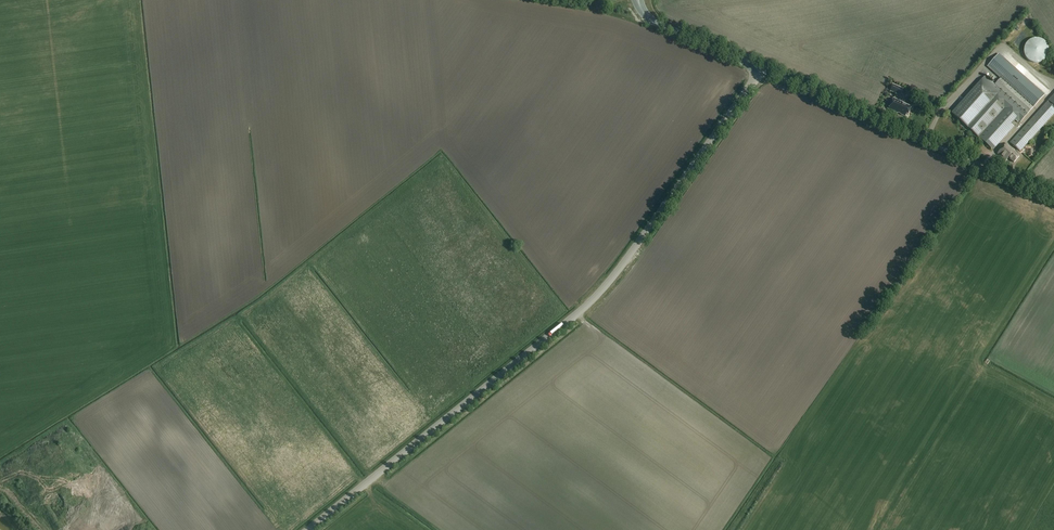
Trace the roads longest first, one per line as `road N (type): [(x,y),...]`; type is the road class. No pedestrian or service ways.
road 1 (unclassified): [(307,529),(606,285),(762,69)]
road 2 (tertiary): [(1053,196),(762,69)]
road 3 (tertiary): [(762,69),(650,19),(638,0)]

